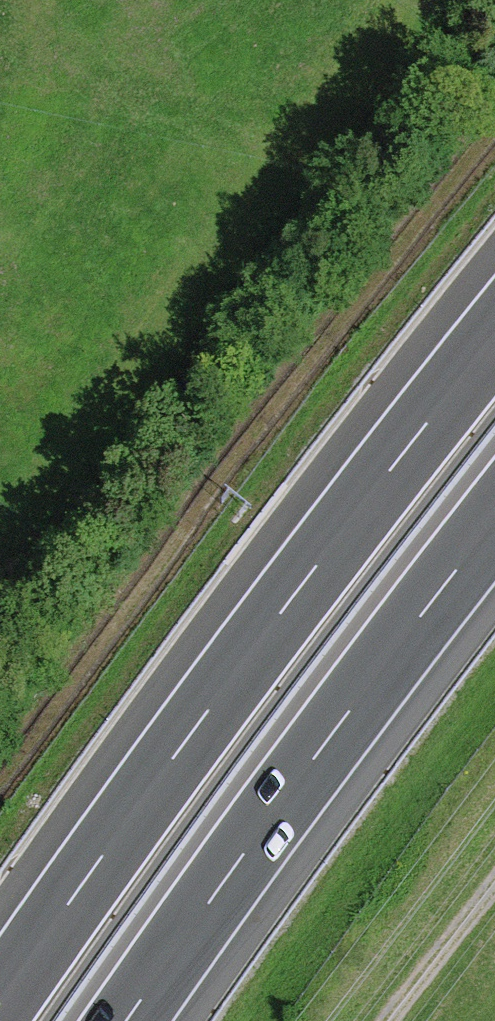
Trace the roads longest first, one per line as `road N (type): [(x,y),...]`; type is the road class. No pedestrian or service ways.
road 1 (motorway): [(494,334),(77,883),(0,1002)]
road 2 (track): [(0,763),(494,130)]
road 3 (motorway): [(126,1020),(494,524)]
road 4 (track): [(366,1020),(494,859)]

